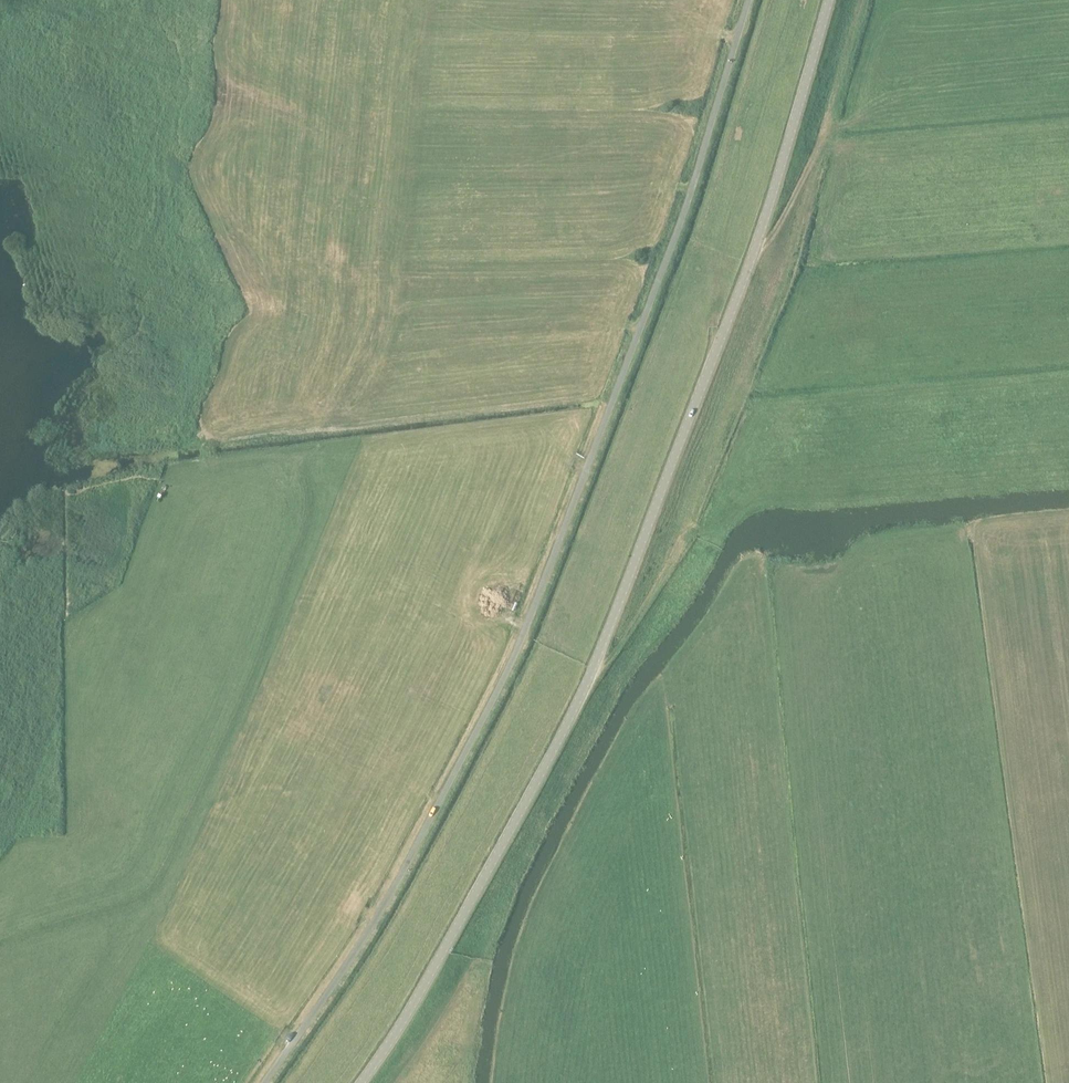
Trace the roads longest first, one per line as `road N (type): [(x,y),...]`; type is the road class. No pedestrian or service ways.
road 1 (unclassified): [(262,1082),(390,891),(521,643),(692,188),(748,0)]
road 2 (tertiary): [(361,1082),(420,994),(589,676),(750,259),(829,0)]

